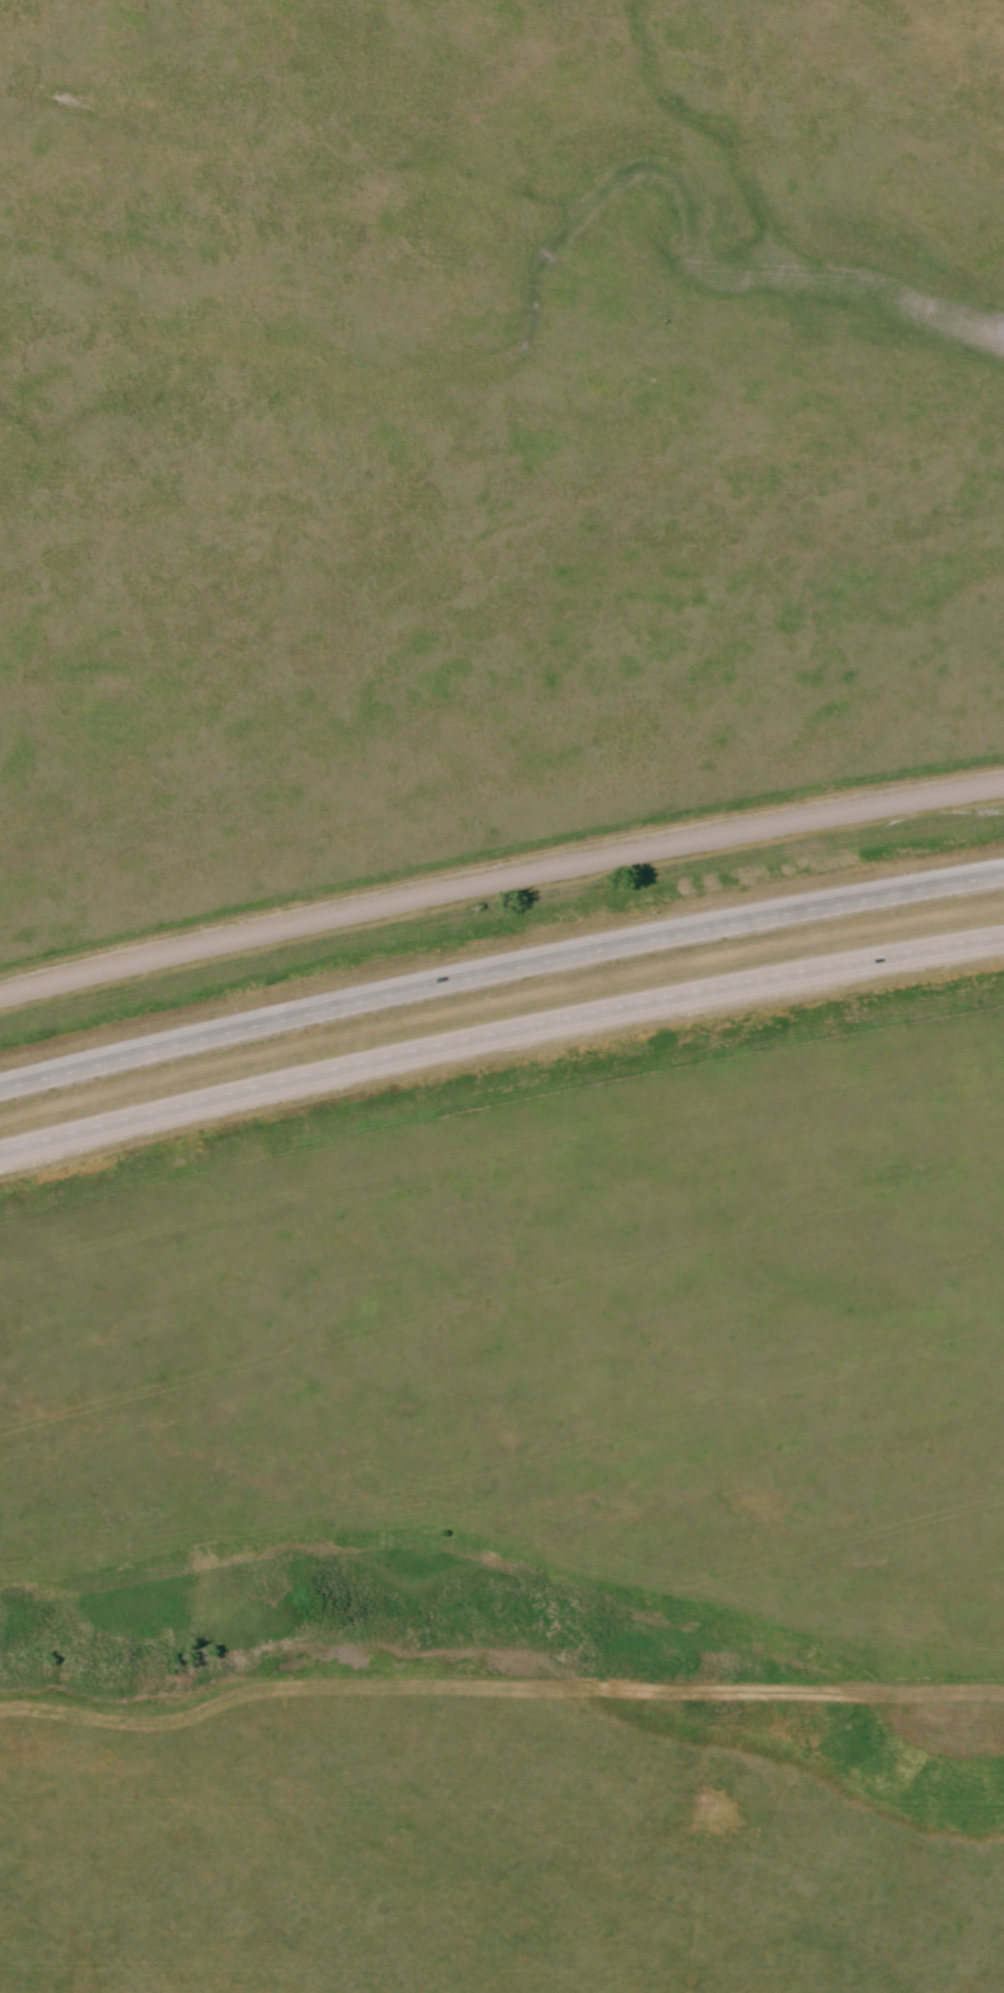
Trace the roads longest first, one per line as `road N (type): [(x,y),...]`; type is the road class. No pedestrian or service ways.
road 1 (motorway): [(0,1152),(554,1020),(1003,935)]
road 2 (motorway): [(1003,872),(540,960),(0,1089)]
road 3 (residential): [(0,997),(503,881),(1003,788)]

